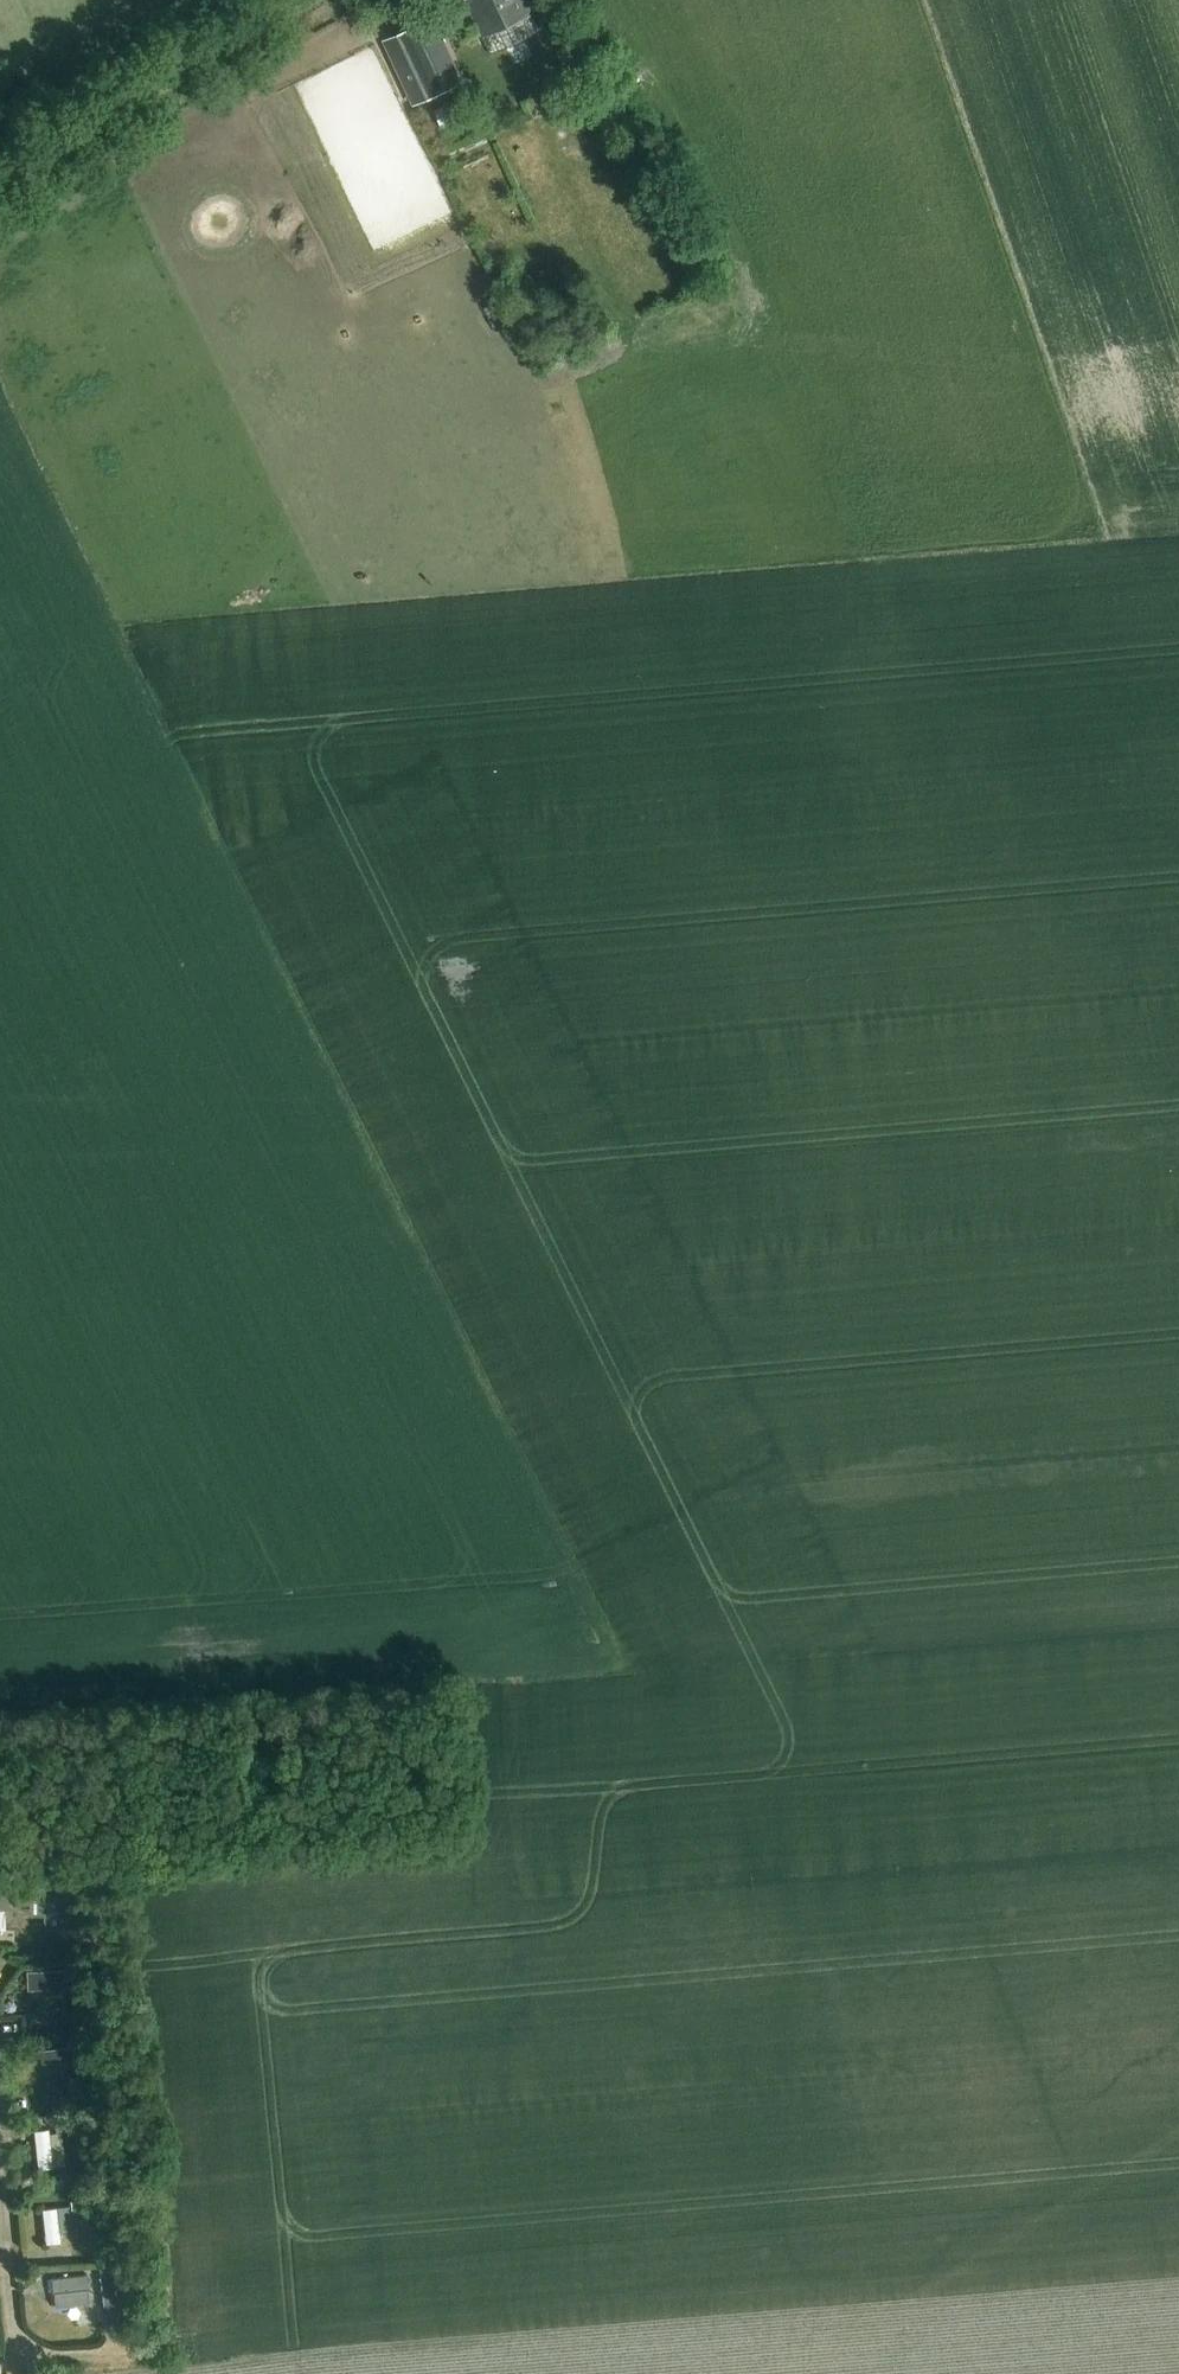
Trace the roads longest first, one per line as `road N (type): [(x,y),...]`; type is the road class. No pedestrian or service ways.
road 1 (unclassified): [(301,0),(0,181)]

